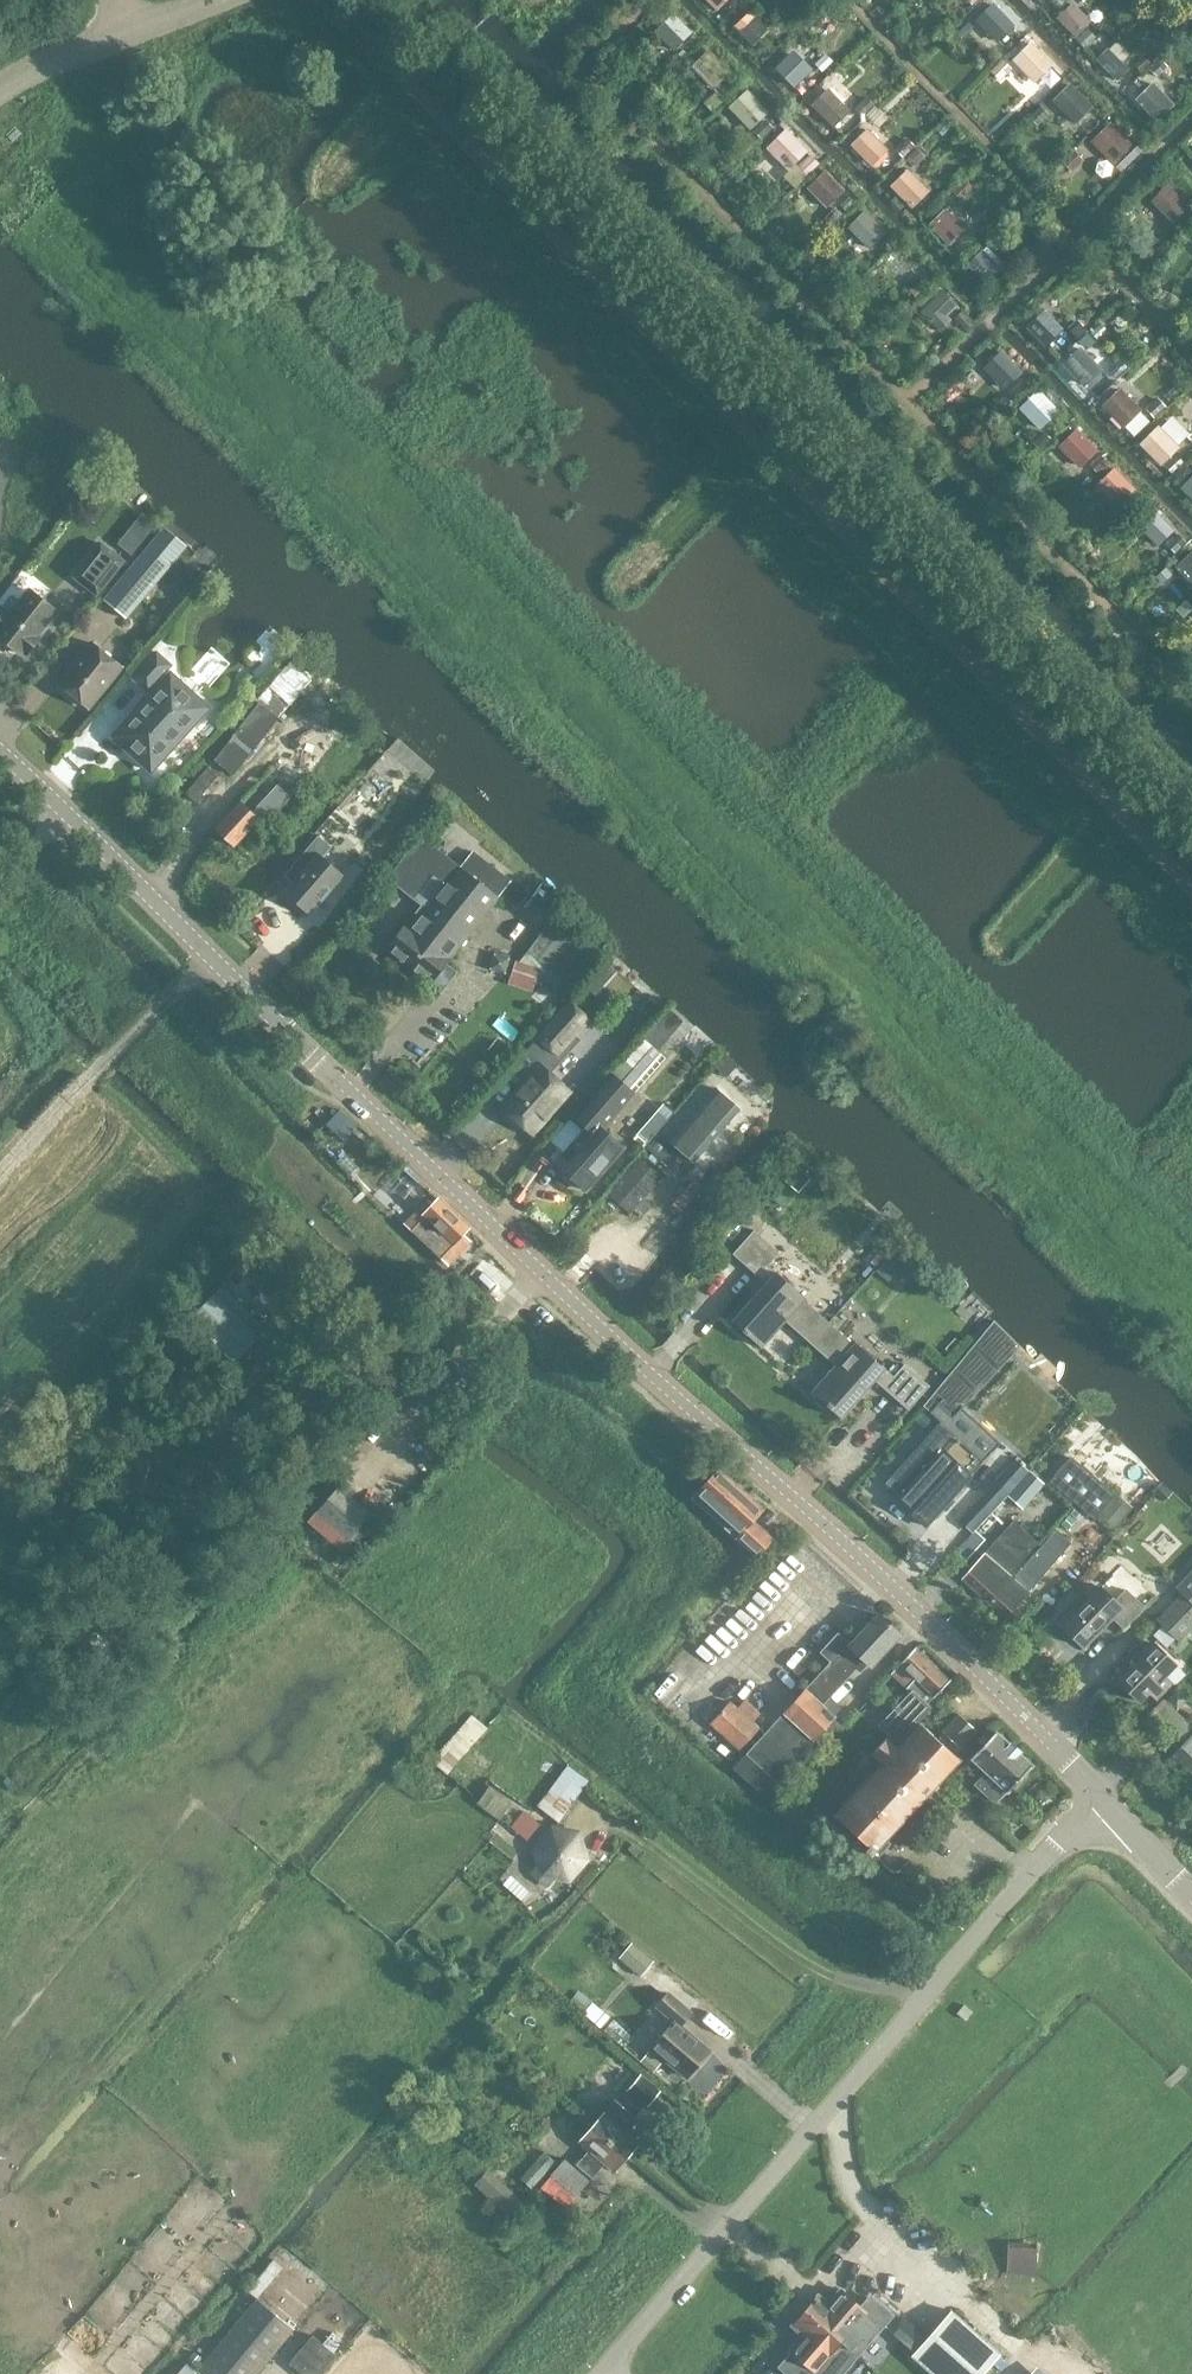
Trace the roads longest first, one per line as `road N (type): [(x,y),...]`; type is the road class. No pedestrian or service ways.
road 1 (unclassified): [(1107,1806),(888,1583),(628,1354),(0,755)]
road 2 (unclassified): [(596,2373),(1055,1843),(1107,1806)]
road 3 (track): [(0,1172),(61,1102),(217,962)]
road 4 (track): [(98,2373),(60,2341),(4,2187)]
road 5 (unclassified): [(0,90),(127,29)]
road 6 (unclassified): [(1191,1895),(1107,1806)]

